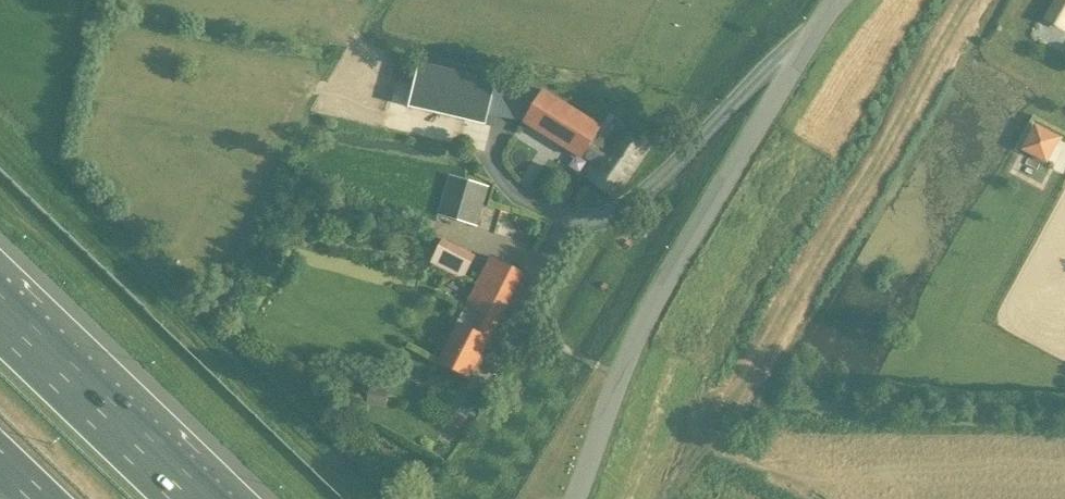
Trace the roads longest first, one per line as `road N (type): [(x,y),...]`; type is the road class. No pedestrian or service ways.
road 1 (unclassified): [(575,498),(633,339),(832,0)]
road 2 (track): [(969,0),(710,442)]
road 3 (motorway): [(189,498),(0,318)]

